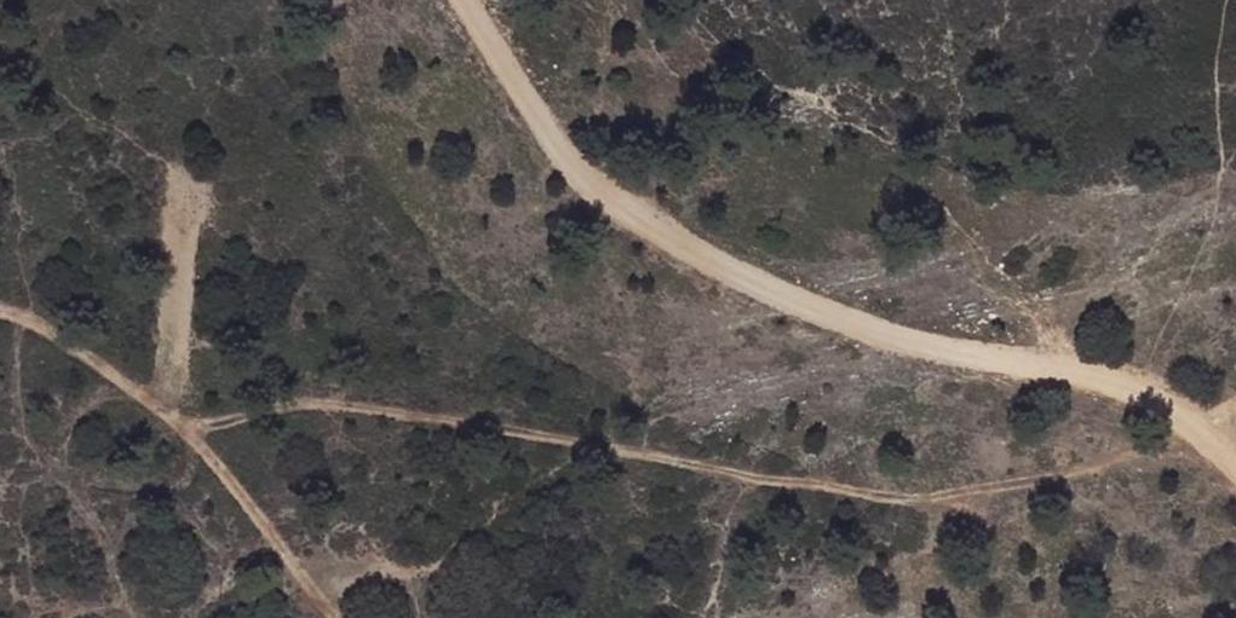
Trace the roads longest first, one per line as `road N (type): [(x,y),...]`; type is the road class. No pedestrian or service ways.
road 1 (track): [(1235,465),(1169,404),(1089,371),(907,346),(725,278),(567,165),(456,0)]
road 2 (track): [(191,436),(299,396),(909,502)]
road 3 (track): [(335,617),(191,436),(115,371),(0,308)]
road 4 (track): [(115,371),(61,431),(61,469),(111,569),(110,617)]
road 5 (track): [(418,617),(411,582),(387,562),(353,557),(306,579)]

